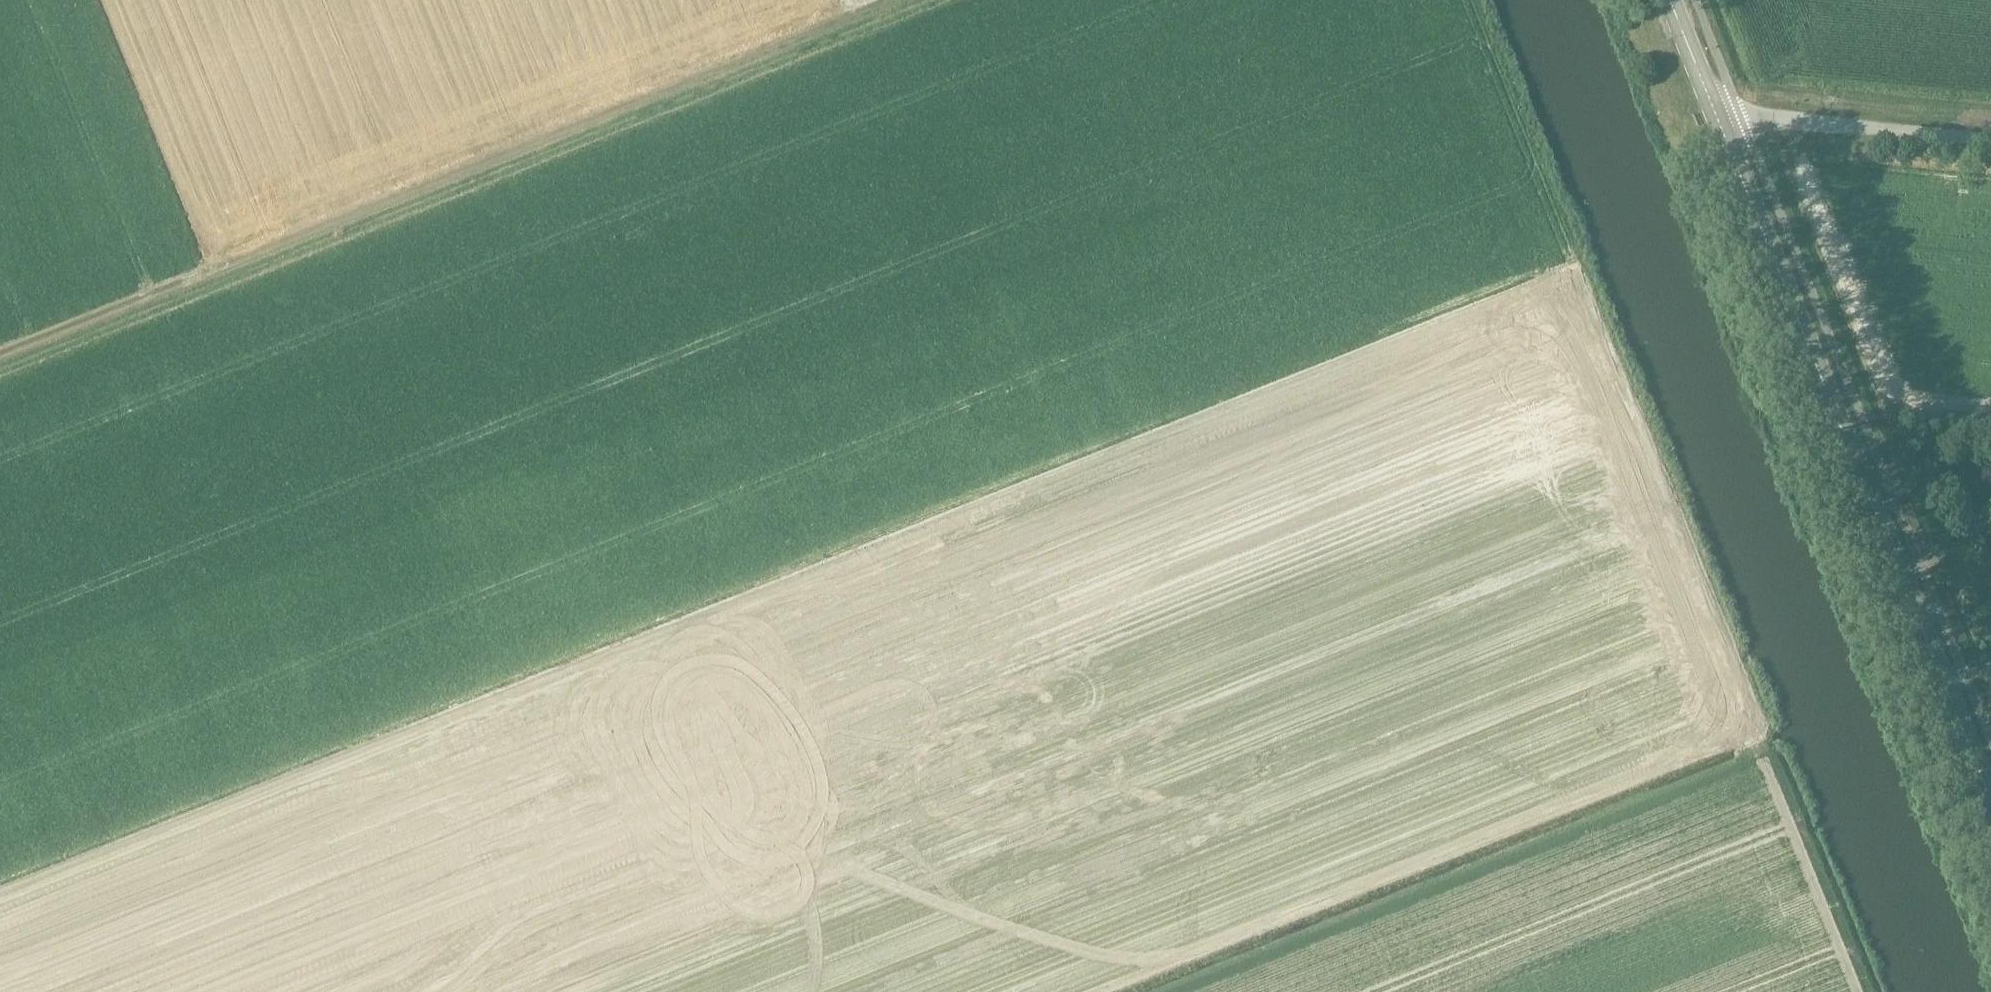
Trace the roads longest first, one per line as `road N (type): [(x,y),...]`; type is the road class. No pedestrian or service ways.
road 1 (tertiary): [(1990,799),(1725,130)]
road 2 (unclassified): [(1990,139),(1767,118),(1725,130)]
road 3 (tertiary): [(1725,130),(1672,0)]

